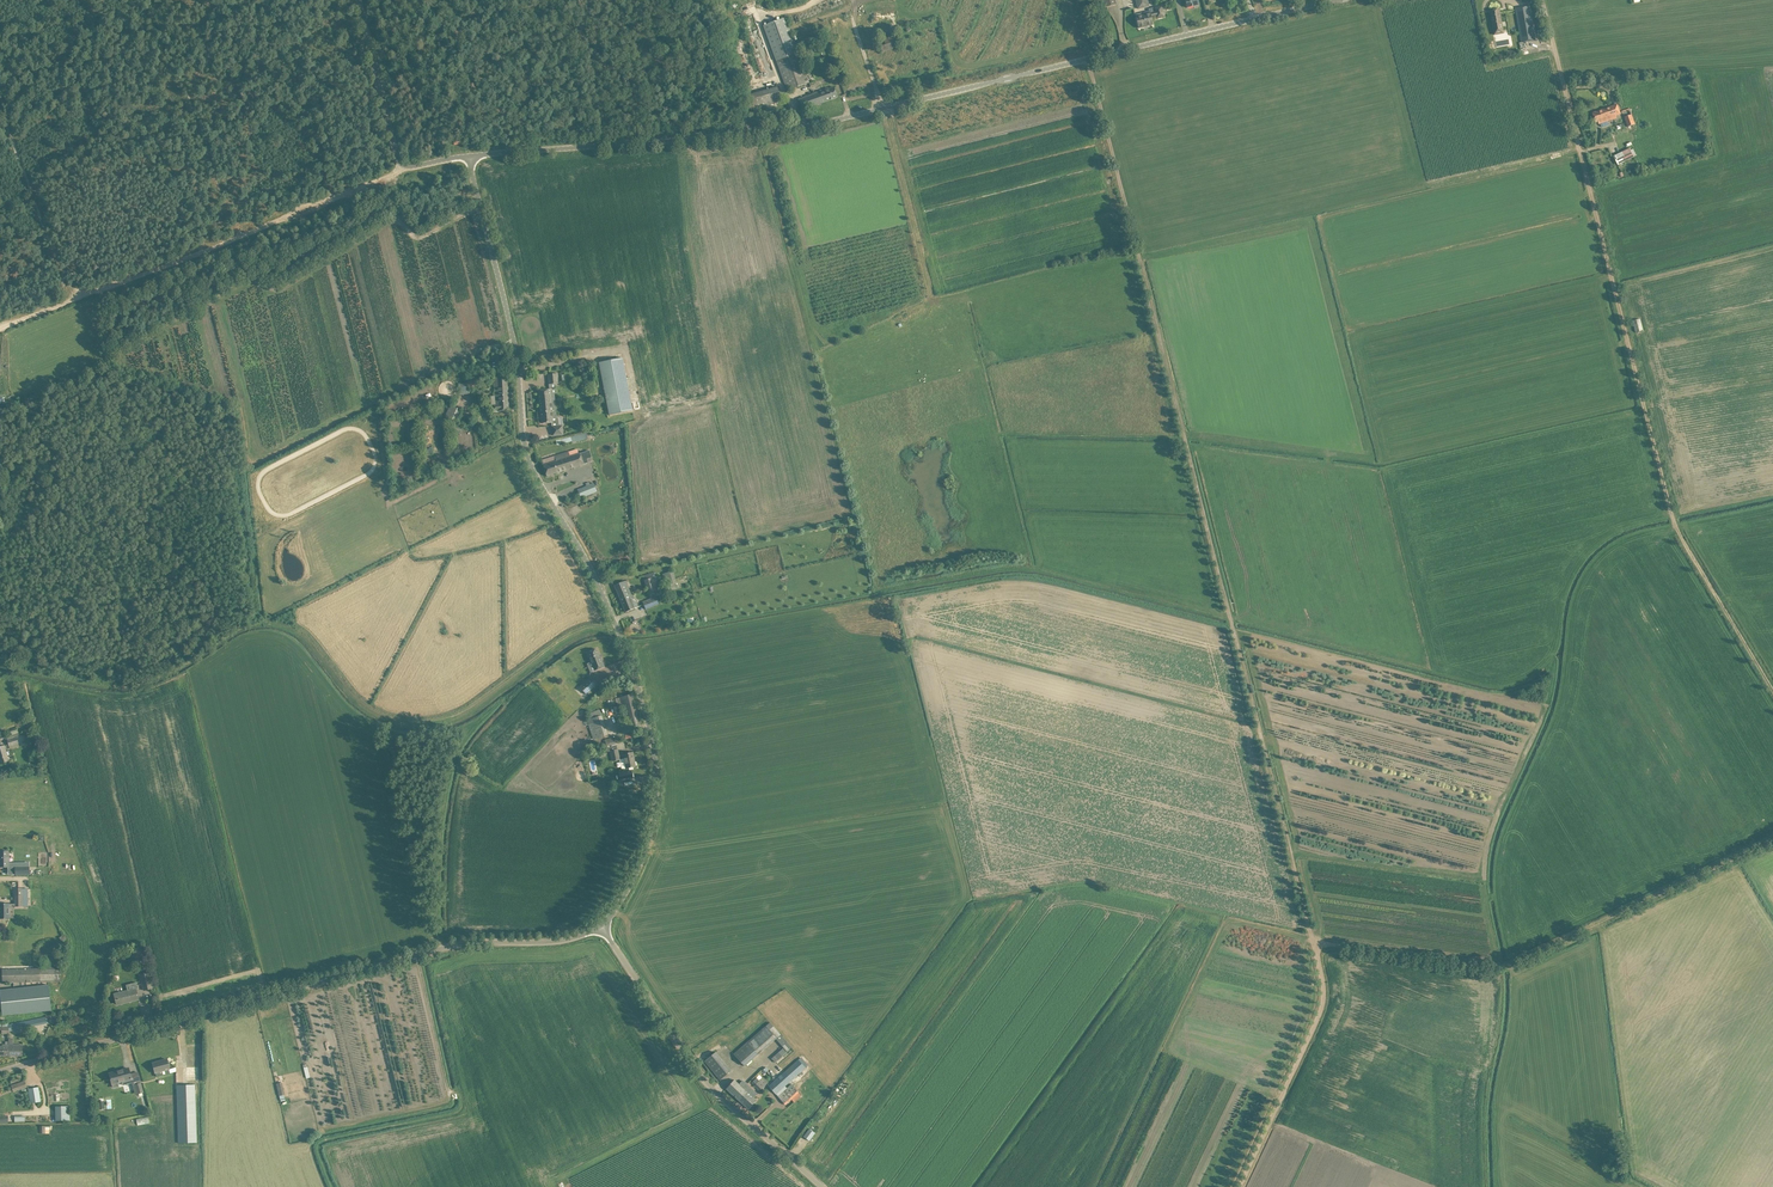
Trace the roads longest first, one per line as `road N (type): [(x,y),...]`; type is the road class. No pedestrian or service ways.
road 1 (track): [(1313,943),(1088,59)]
road 2 (unclassified): [(470,156),(817,123),(1344,0)]
road 3 (unclassified): [(602,925),(647,851),(653,799),(647,727),(593,578),(525,455),(512,331),(470,156)]
road 4 (track): [(1543,0),(1673,515),(1772,689)]
road 5 (unclassified): [(0,1070),(439,951),(563,940),(602,925)]
road 6 (track): [(1313,943),(1502,966),(1772,840)]
road 7 (track): [(0,329),(401,169)]
road 8 (unclassified): [(817,1186),(696,1077),(602,925)]
road 9 (track): [(1243,1186),(1324,1005),(1313,943)]
road 10 (track): [(219,194),(158,0)]
road 11 (track): [(0,120),(70,301)]
road 12 (unclassified): [(401,169),(358,0)]

